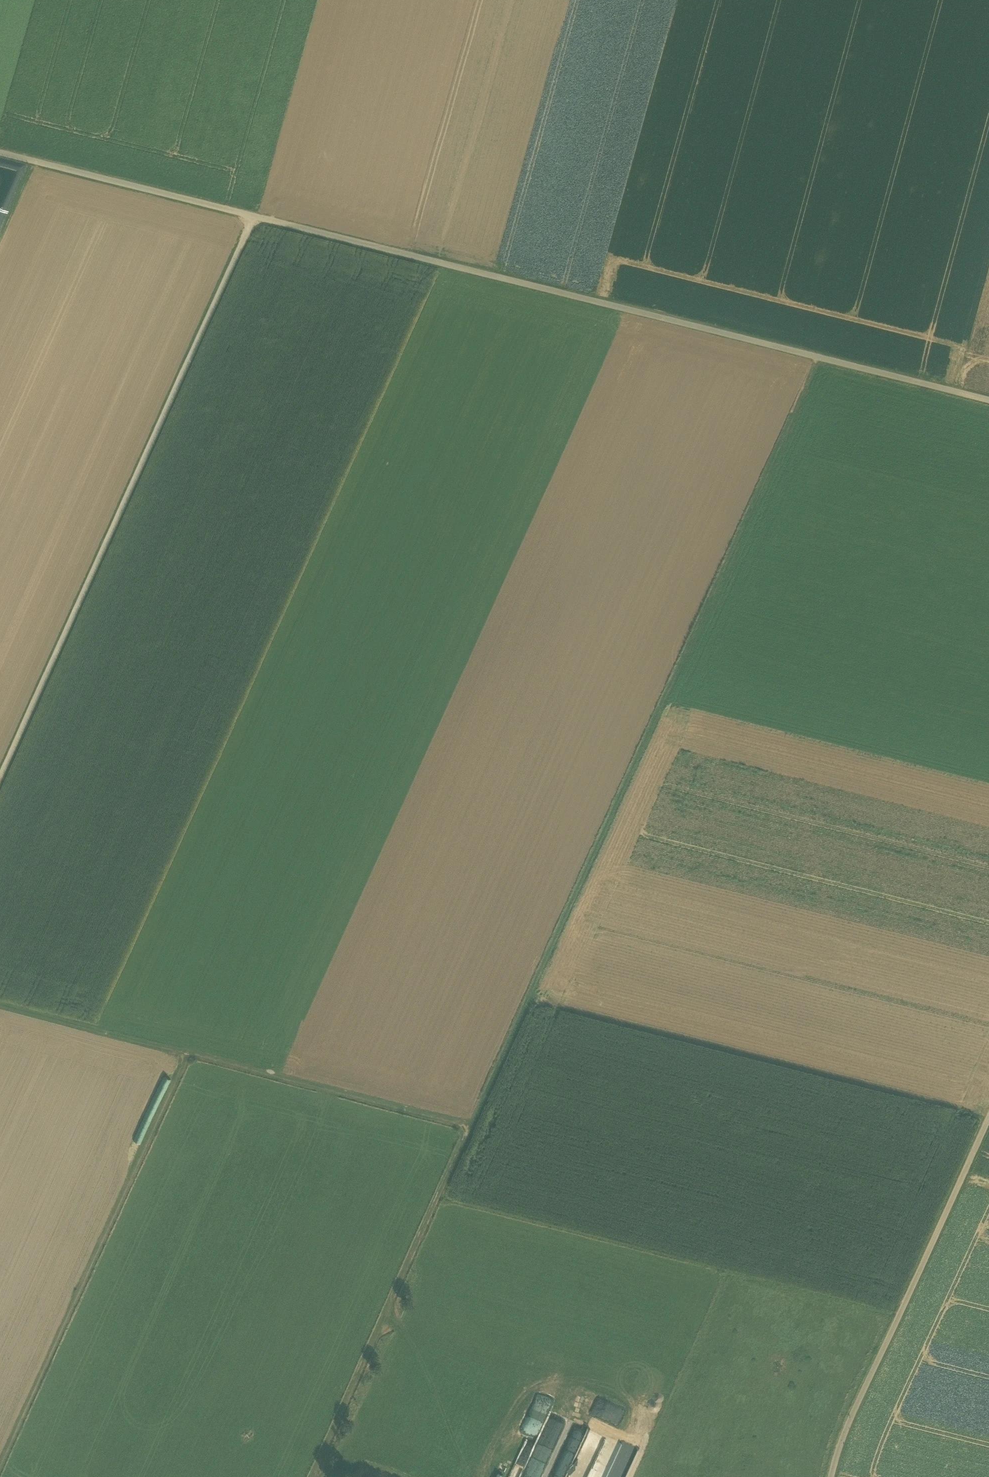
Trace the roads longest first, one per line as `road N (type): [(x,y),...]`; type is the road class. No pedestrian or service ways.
road 1 (unclassified): [(988,400),(0,153)]
road 2 (track): [(255,216),(0,779)]
road 3 (track): [(831,1476),(850,1419),(988,1116)]

